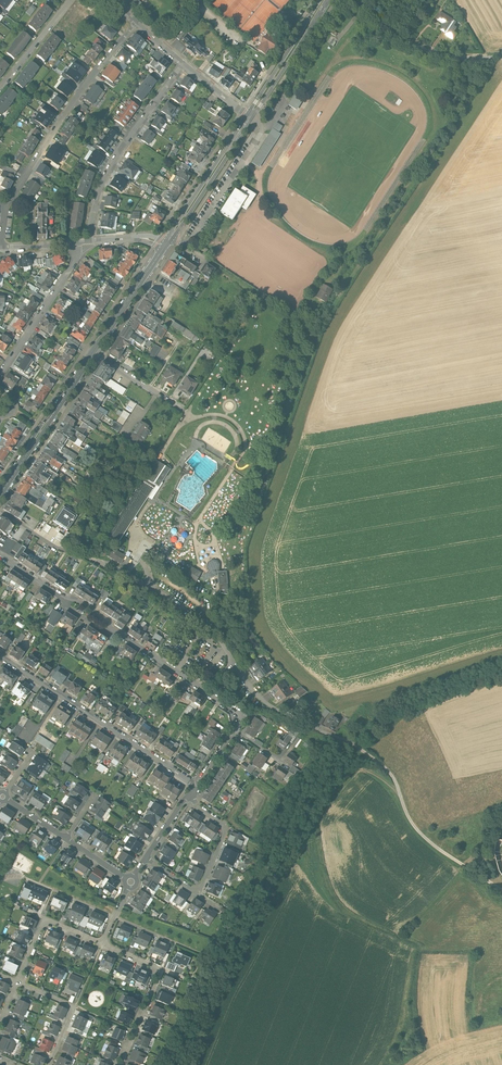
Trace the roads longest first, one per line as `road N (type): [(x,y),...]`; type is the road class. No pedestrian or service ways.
road 1 (primary): [(164,246),(0,494)]
road 2 (residential): [(137,22),(71,103),(4,207)]
road 3 (residential): [(196,784),(8,662)]
road 4 (track): [(353,745),(387,771),(421,835),(501,892)]
road 5 (residential): [(88,241),(105,174),(183,63)]
road 6 (residential): [(91,559),(190,613),(233,663)]
road 7 (residential): [(0,374),(88,241)]
road 8 (residential): [(233,663),(273,707),(353,745)]
road 9 (primary): [(247,114),(172,233)]
road 10 (primary): [(250,117),(327,0)]
road 11 (primary): [(172,233),(250,117)]
road 12 (primary): [(320,0),(247,114)]
road 13 (residential): [(195,891),(228,832),(197,804),(196,784)]
road 14 (residential): [(48,1064),(72,1009),(19,982)]

